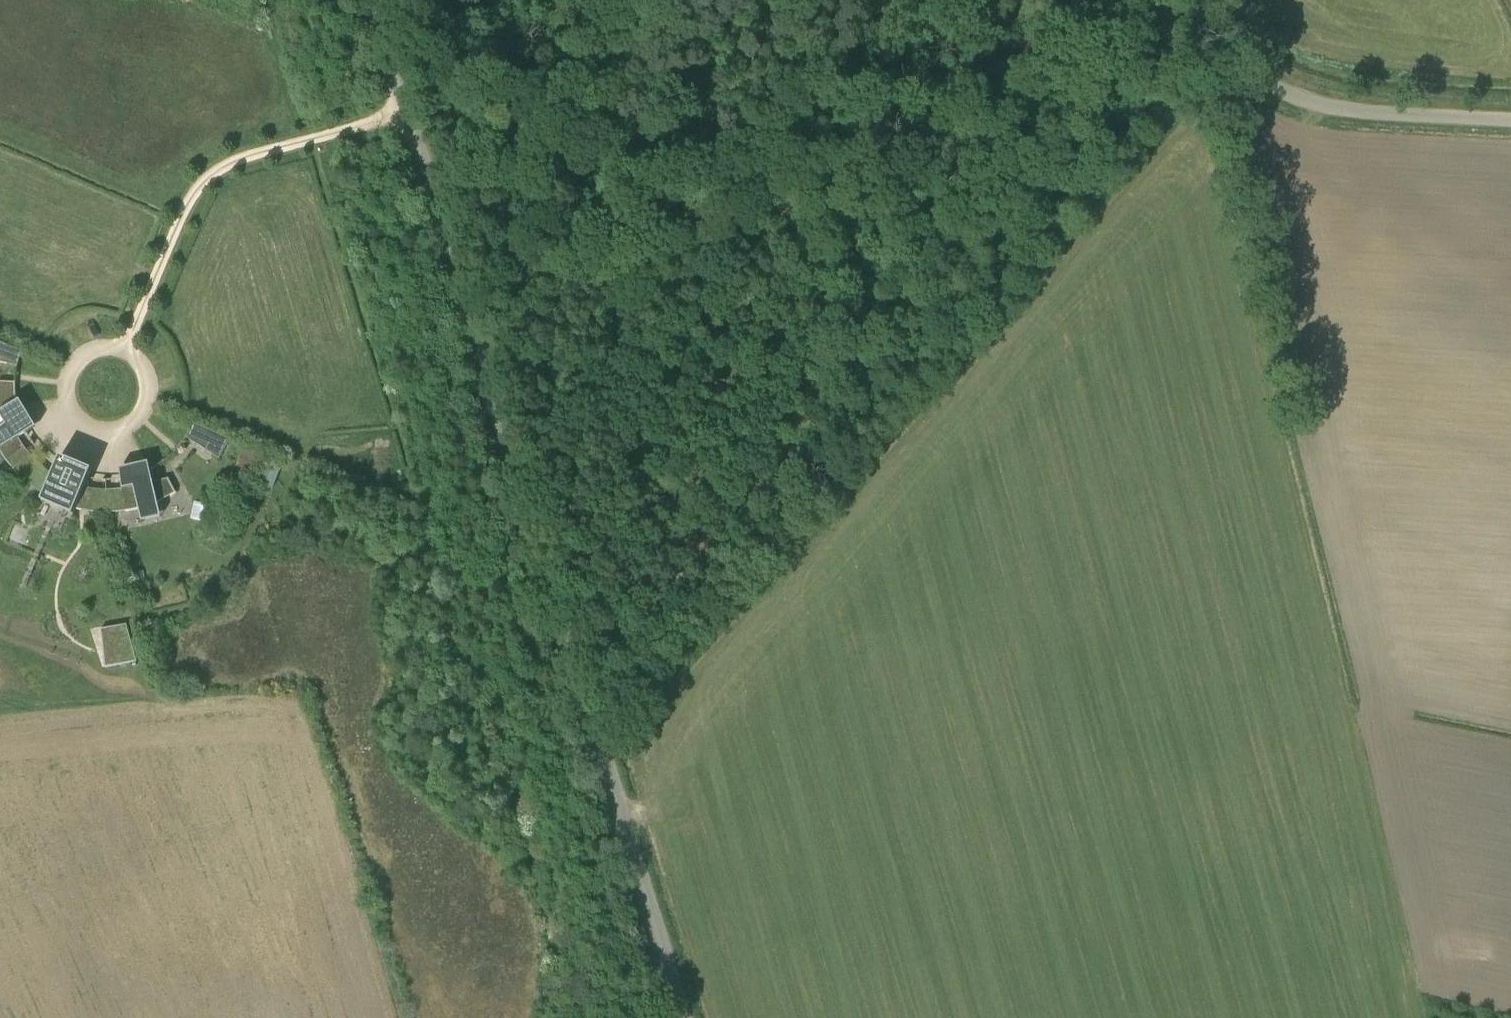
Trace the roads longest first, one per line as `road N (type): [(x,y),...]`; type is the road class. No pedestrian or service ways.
road 1 (tertiary): [(683,1017),(423,110)]
road 2 (unclassified): [(423,110),(215,173),(189,200),(126,350)]
road 3 (unclassified): [(1510,121),(1345,110),(1296,98),(1155,0)]
road 4 (unclassified): [(126,350),(105,345),(66,365),(58,386),(73,426),(116,437),(136,427),(148,408),(143,365)]

